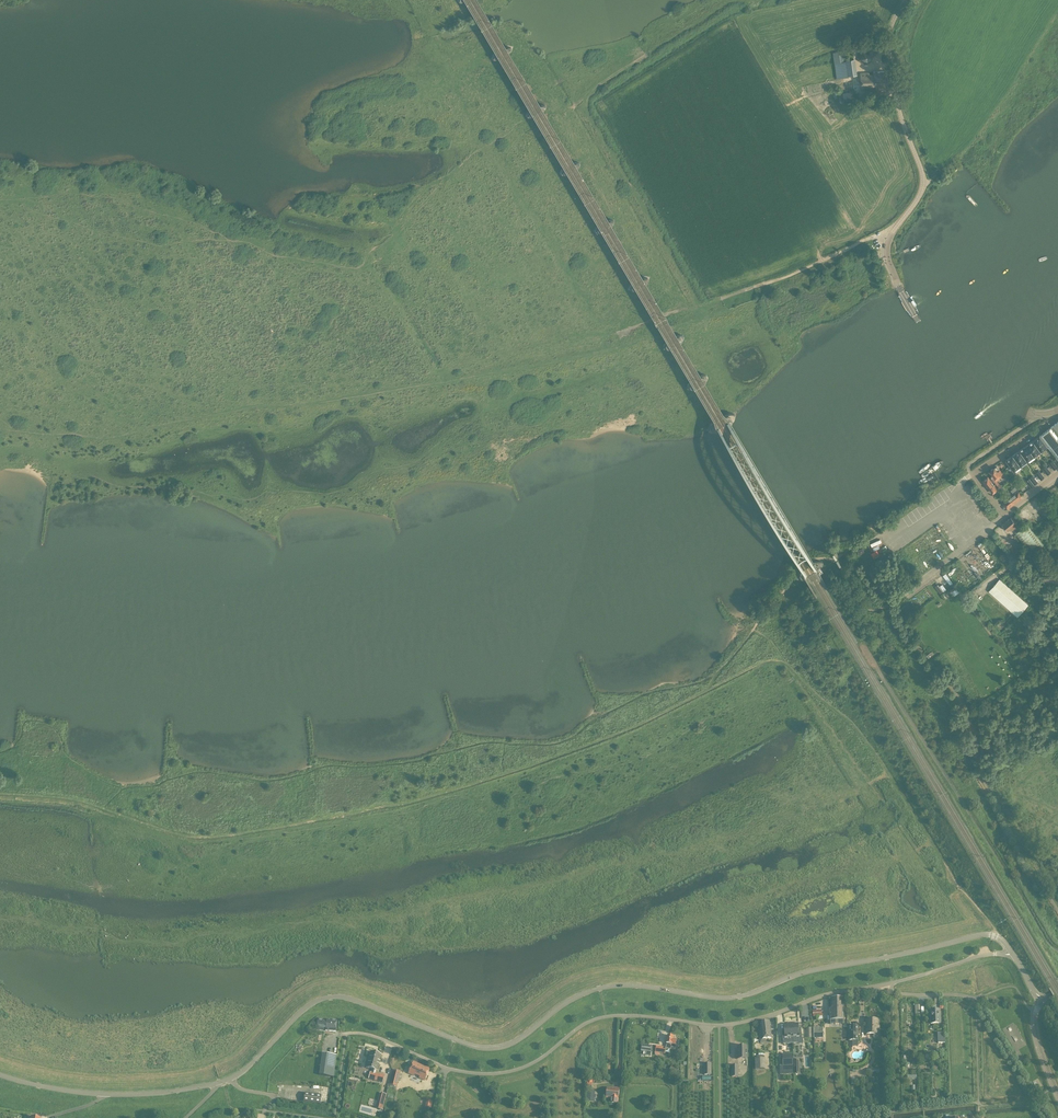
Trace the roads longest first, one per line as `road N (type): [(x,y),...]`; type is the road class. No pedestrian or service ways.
road 1 (unclassified): [(1014,955),(989,936),(819,970),(734,998),(611,988),(578,998),(520,1042),(491,1050),(357,1000),(330,998),(233,1078)]
road 2 (track): [(707,689),(550,758),(403,802),(232,835),(191,836),(67,797),(0,792)]
road 3 (unclassified): [(878,987),(735,1025),(608,1017),(530,1064),(496,1073),(446,1068),(390,1042),(342,1034)]
road 4 (tertiary): [(901,290),(887,244),(923,178),(898,105),(889,33),(907,0)]
road 5 (track): [(781,652),(852,726),(932,843)]
road 6 (unclassified): [(216,1084),(106,1095),(0,1076)]
road 7 (track): [(868,542),(835,562),(800,568),(753,630)]
road 8 (residential): [(891,605),(1004,515)]
road 9 (unclassified): [(1014,955),(878,987)]
road 10 (residential): [(972,474),(868,542)]

